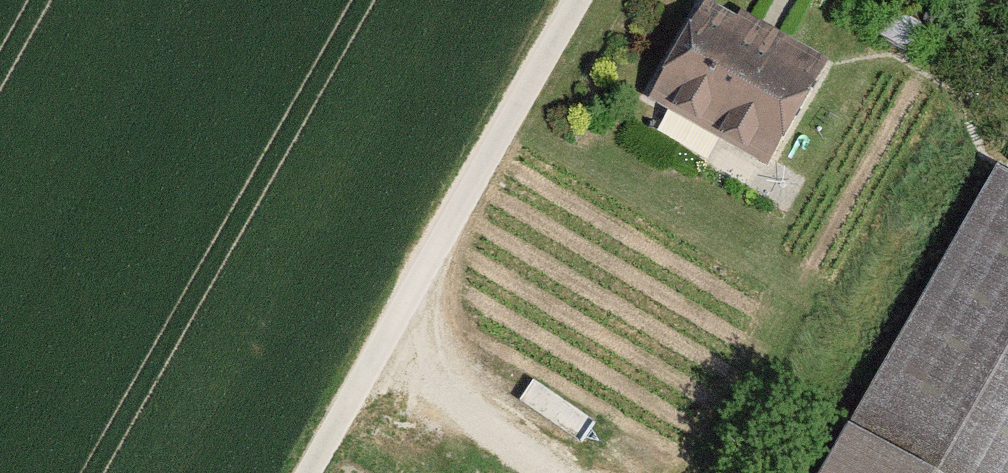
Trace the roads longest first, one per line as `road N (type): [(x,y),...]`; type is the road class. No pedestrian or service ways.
road 1 (residential): [(578,0),(380,347)]
road 2 (track): [(570,472),(380,347),(308,472)]

